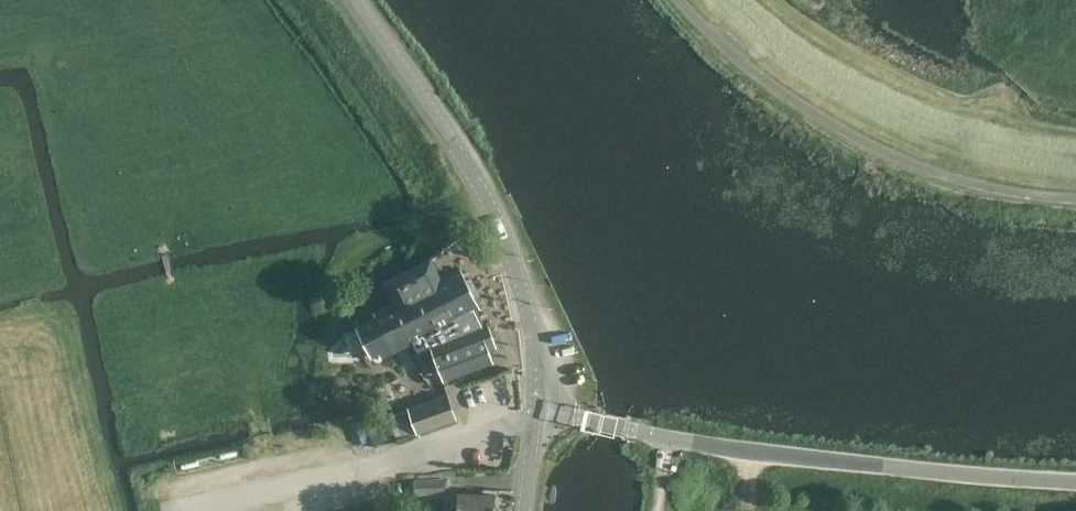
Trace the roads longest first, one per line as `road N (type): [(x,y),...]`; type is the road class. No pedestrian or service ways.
road 1 (unclassified): [(1075,477),(985,475),(711,442),(545,411)]
road 2 (tertiary): [(545,411),(527,301),(502,229),(474,171),(355,0)]
road 3 (unclassified): [(679,0),(733,56),(852,137),(982,186),(1075,197)]

